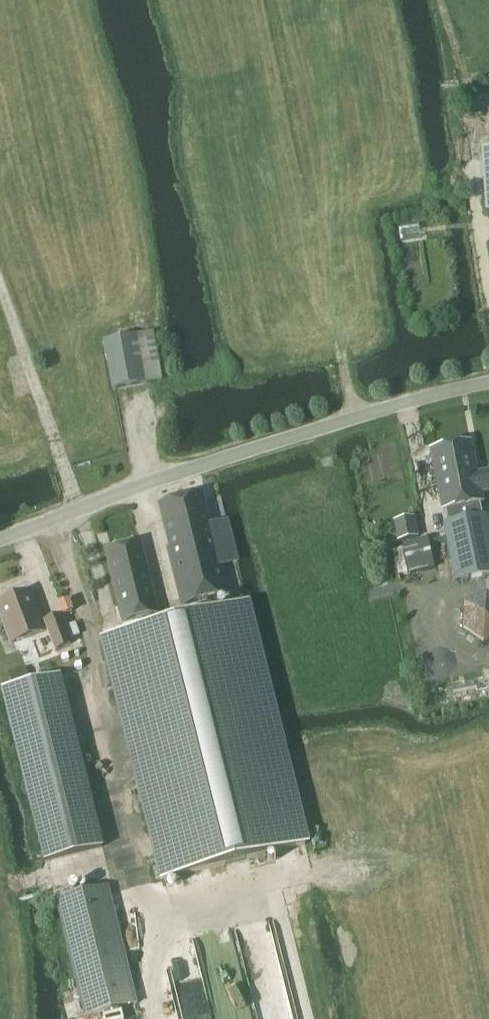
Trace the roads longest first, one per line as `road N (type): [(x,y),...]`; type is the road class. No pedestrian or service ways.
road 1 (unclassified): [(0,540),(354,419)]
road 2 (track): [(0,279),(78,511)]
road 3 (unclassified): [(488,385),(354,419)]
road 4 (track): [(275,895),(305,1018)]

